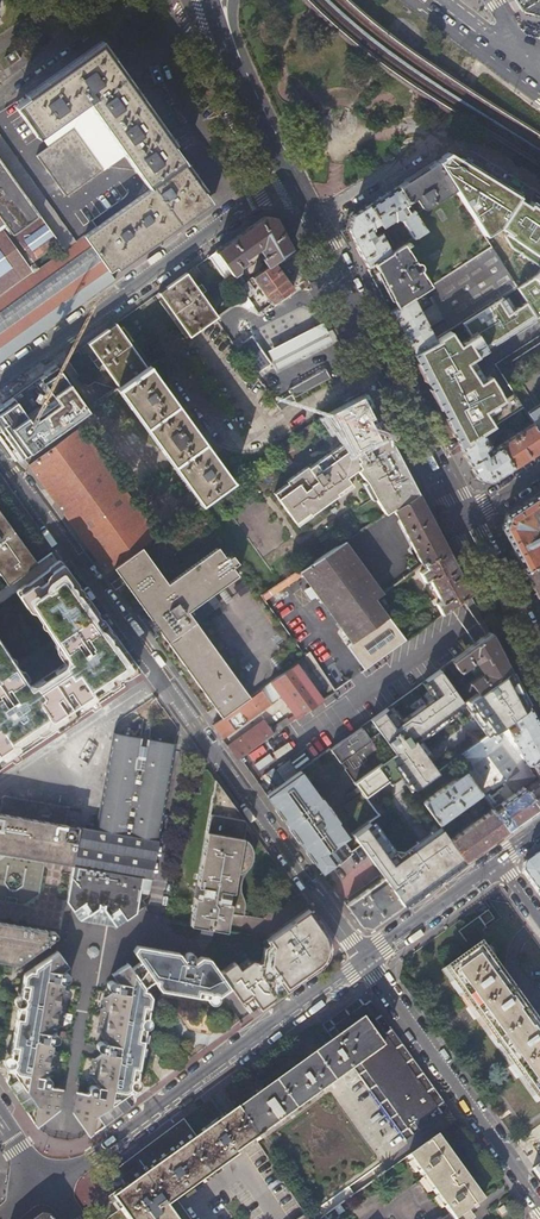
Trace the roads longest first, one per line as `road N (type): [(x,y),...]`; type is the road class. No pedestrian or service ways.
road 1 (residential): [(362,959),(48,1187)]
road 2 (residential): [(0,380),(285,177)]
road 3 (primary): [(310,223),(469,525)]
road 4 (residential): [(362,959),(162,684)]
road 5 (residential): [(362,959),(539,1204)]
road 6 (residential): [(162,684),(0,456)]
road 7 (residential): [(310,223),(457,130),(539,182)]
road 8 (primary): [(200,12),(285,177)]
road 9 (primary): [(235,0),(236,35),(285,177)]
road 10 (residential): [(502,857),(362,959)]
road 11 (residential): [(31,769),(162,684)]
road 12 (primary): [(469,525),(523,634)]
road 13 (primary): [(522,76),(429,0)]

